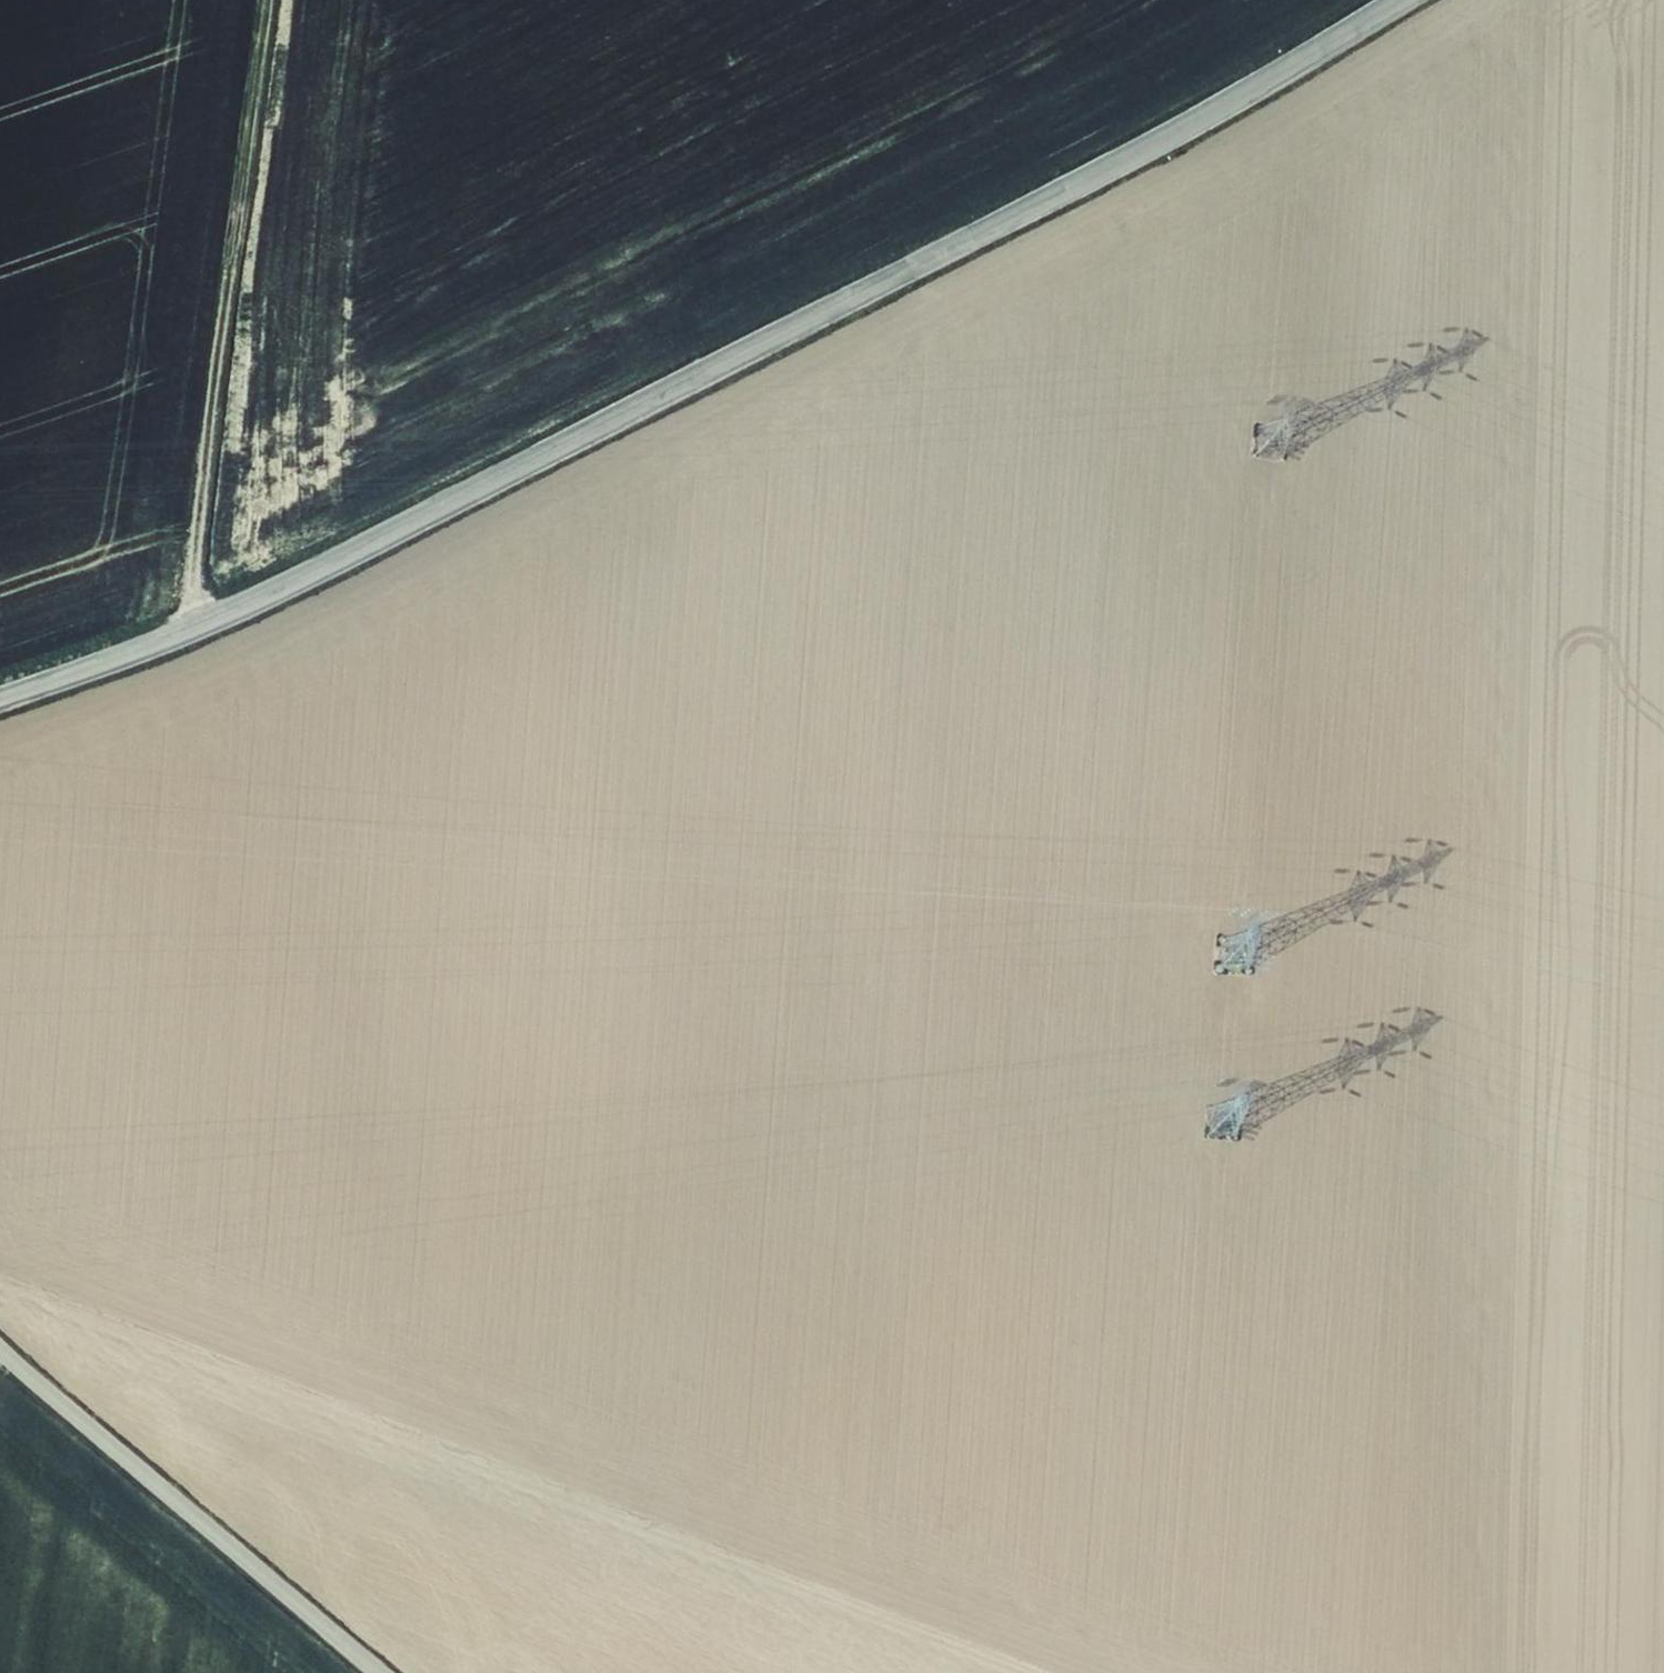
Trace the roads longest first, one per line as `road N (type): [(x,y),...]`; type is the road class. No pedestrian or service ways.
road 1 (unclassified): [(0,699),(191,629),(327,566),(1111,168),(1402,0)]
road 2 (track): [(191,629),(278,0)]
road 3 (unclassified): [(0,1349),(379,1672)]

